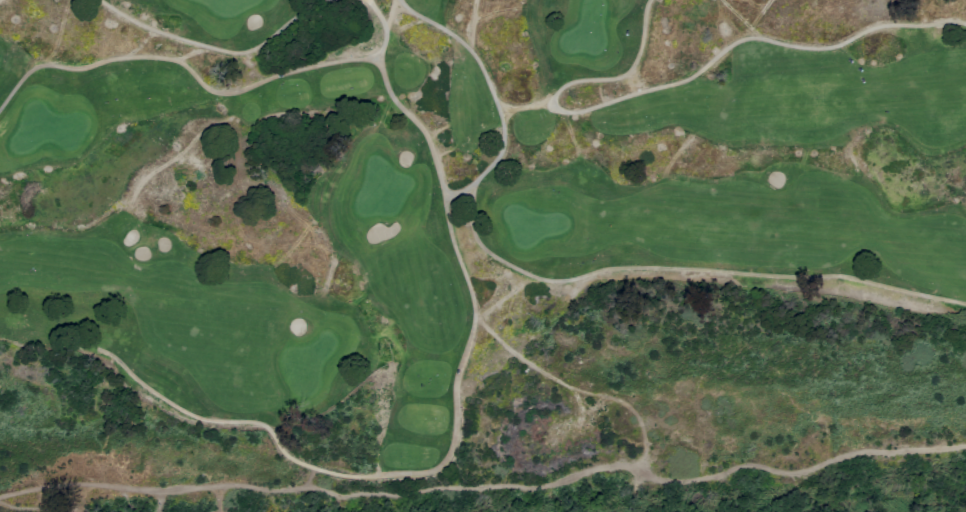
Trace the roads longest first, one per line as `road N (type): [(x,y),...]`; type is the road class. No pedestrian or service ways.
road 1 (track): [(378,55),(390,101),(426,134),(476,319),(457,379),(457,438),(438,467),(349,476),(296,458),(266,420),(224,422),(105,360)]
road 2 (track): [(641,474),(607,466),(540,487),(403,494),(89,484),(0,496)]
road 3 (track): [(476,319),(537,369),(585,394),(631,399),(655,423),(641,474),(683,484),(830,477),(904,451),(965,446)]
road 4 (track): [(0,111),(39,70),(81,71),(134,57),(186,67),(223,97),(378,55)]

